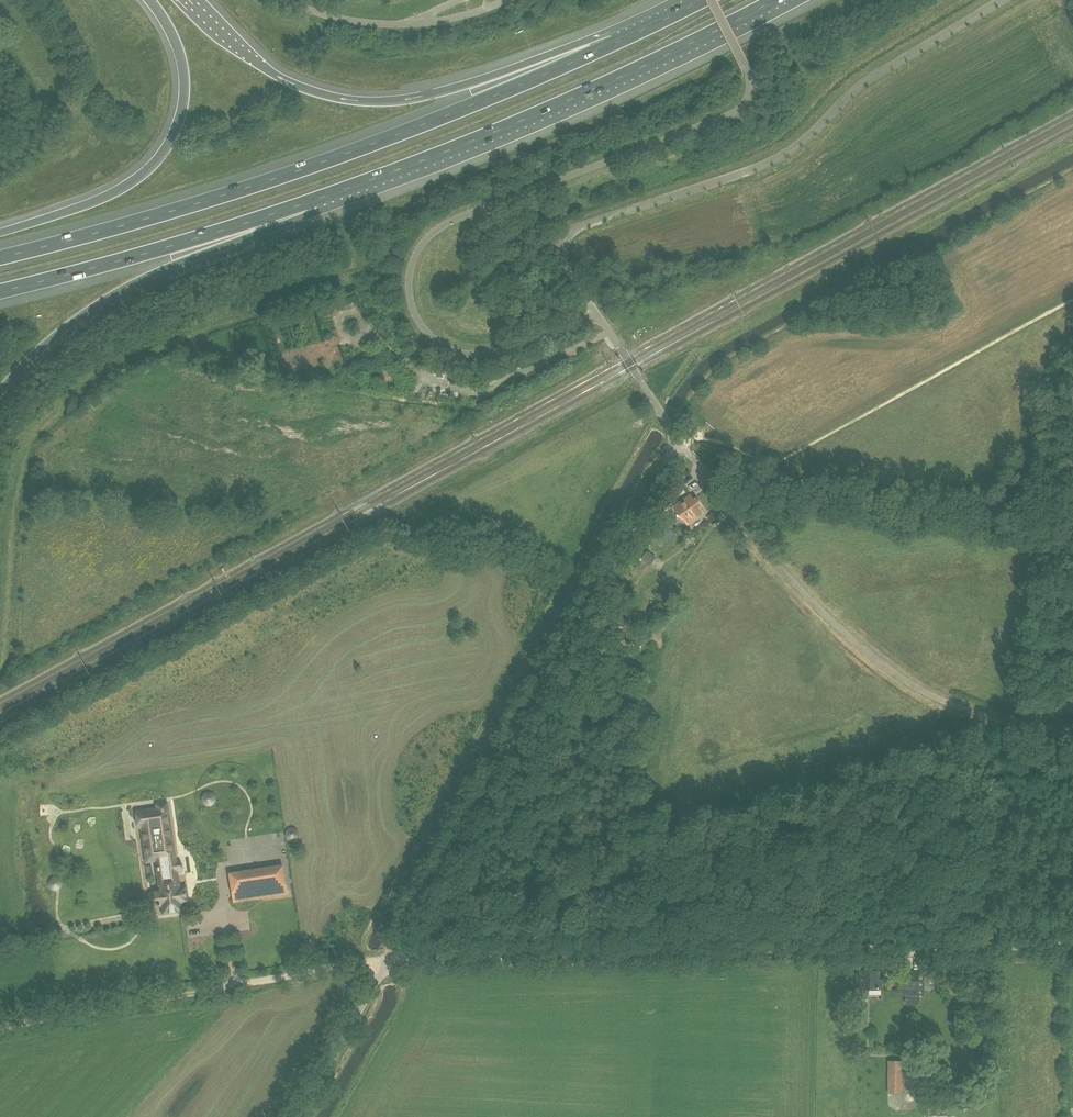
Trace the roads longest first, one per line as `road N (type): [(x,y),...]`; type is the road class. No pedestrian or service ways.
road 1 (unclassified): [(300,1116),(673,450),(666,419),(562,258),(566,232),(770,163),(860,86),(998,0)]
road 2 (track): [(1072,300),(780,461),(706,439),(673,448),(695,461),(829,618),(894,673),(986,715),(1072,723)]
road 3 (track): [(392,957),(1072,943)]
road 4 (motorway): [(617,42),(351,153),(0,258)]
road 5 (motorway): [(319,199),(520,123),(776,0)]
road 6 (motorway): [(617,42),(434,94),(362,101),(277,77),(189,0)]
road 7 (track): [(0,1030),(388,964)]
road 8 (motorway): [(0,392),(73,321),(109,298),(319,199)]
road 9 (motorway): [(151,0),(184,70),(179,122),(162,155),(101,199),(0,232)]
road 10 (motorway): [(0,292),(319,199)]

